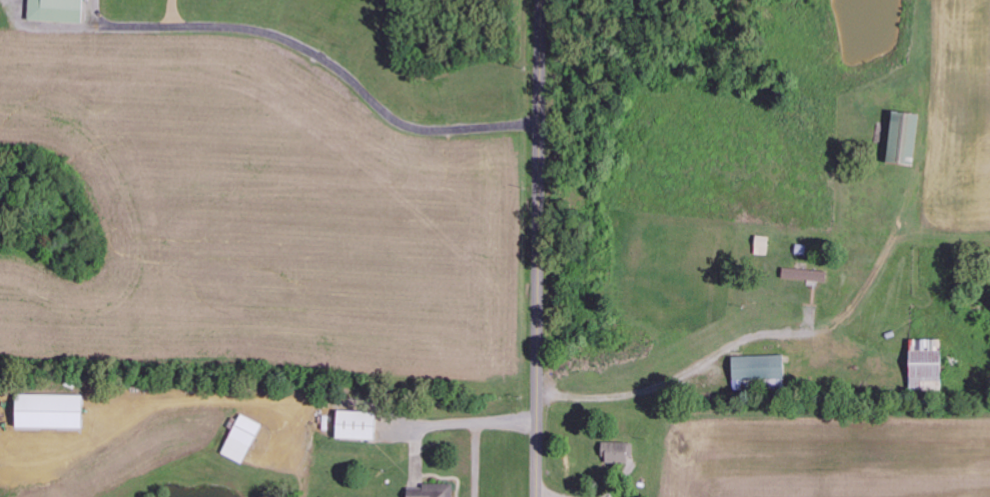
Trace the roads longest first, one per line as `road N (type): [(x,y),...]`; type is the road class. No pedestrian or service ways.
road 1 (secondary): [(537,496),(538,0)]

